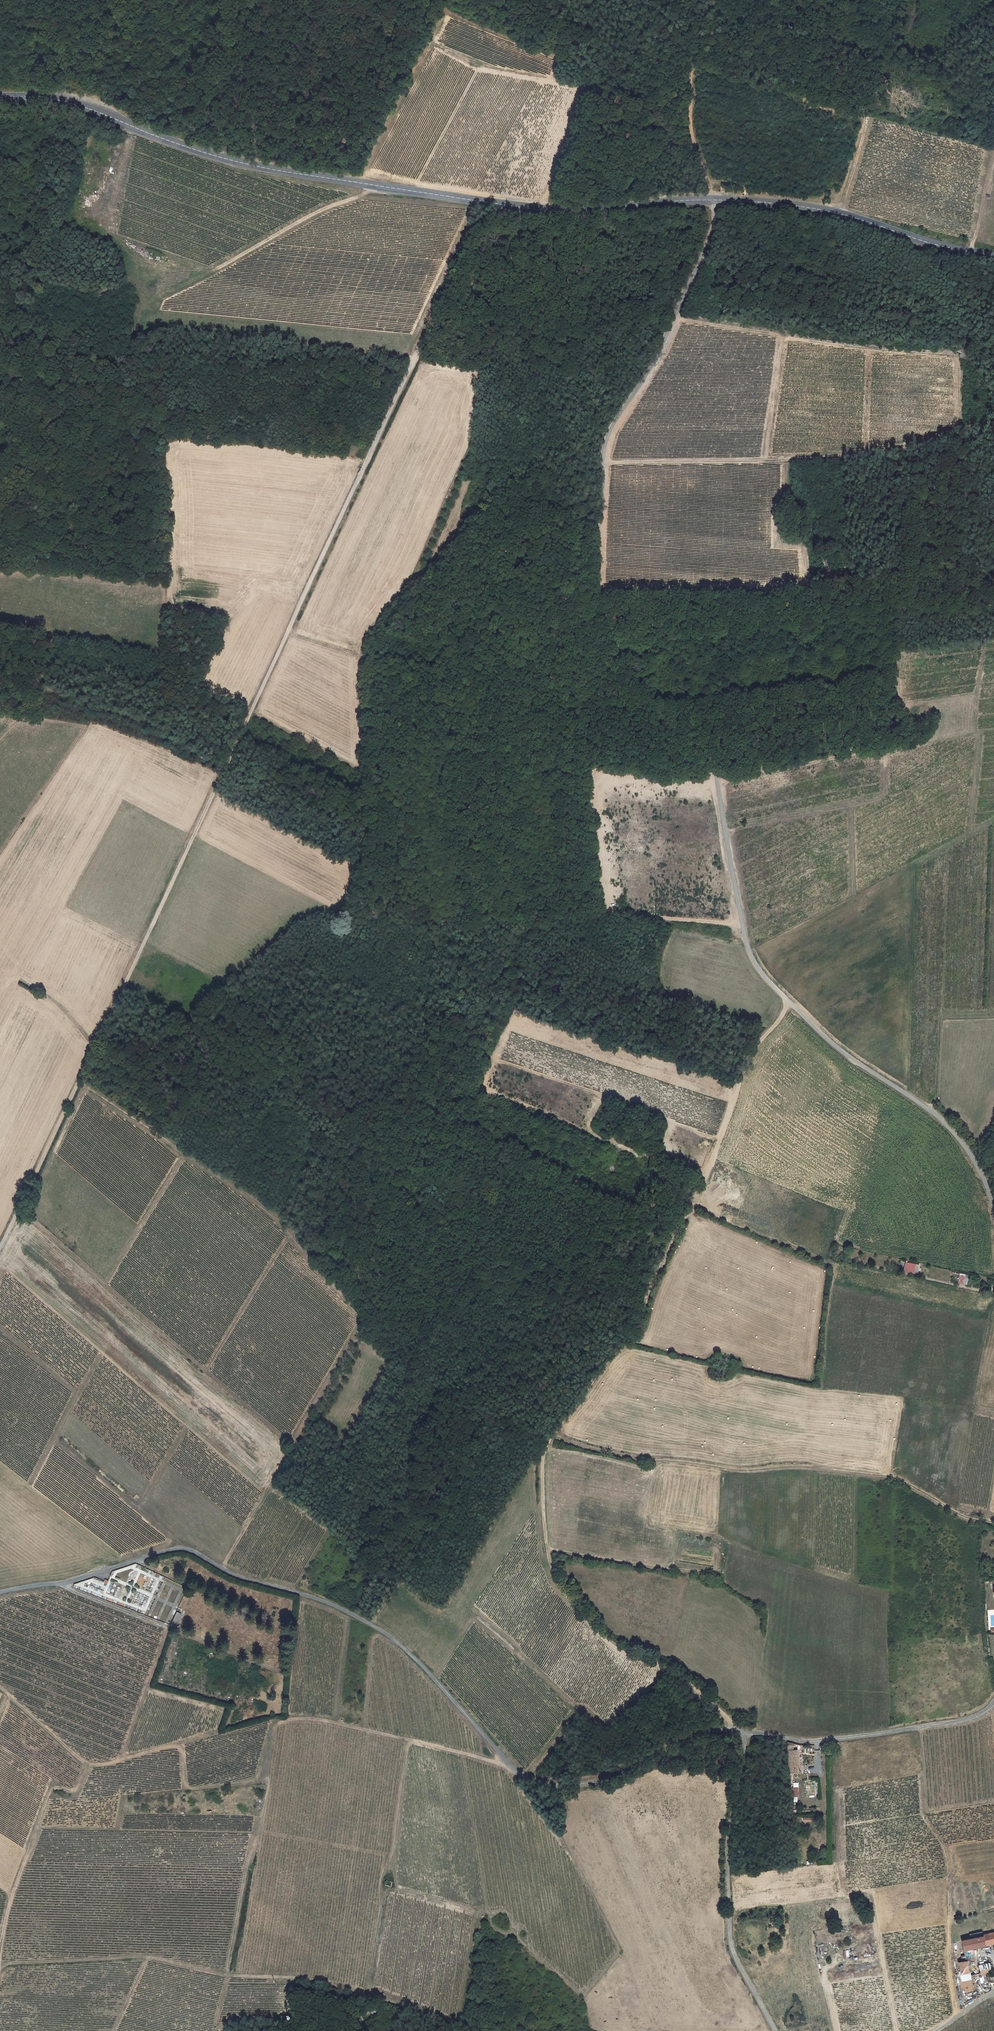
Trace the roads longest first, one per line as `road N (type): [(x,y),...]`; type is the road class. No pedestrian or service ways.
road 1 (track): [(776,2030),(729,1931),(728,1840),(745,1732),(689,1682),(611,1643),(568,1595),(547,1549),(543,1465),(548,1441),(638,1322),(742,1075),(788,1002)]
road 2 (track): [(489,203),(0,1247)]
road 3 (unclassified): [(0,1593),(71,1582),(176,1550),(198,1554),(387,1634),(509,1765),(550,1785),(615,1776),(711,1731),(819,1742),(968,1719),(993,1702)]
road 4 (unclassified): [(993,1212),(976,1163),(931,1109),(822,1035),(755,964),(717,782),(632,690),(599,625),(602,463)]
road 5 (secondary): [(0,97),(65,102),(240,162),(489,203),(563,212),(714,200)]
road 6 (track): [(509,1765),(291,1719),(271,1725),(262,1778),(192,1788),(184,1785),(182,1743),(90,1765),(0,1689)]
road 7 (track): [(80,1081),(270,1212),(363,1317),(457,1402),(548,1441)]
road 8 (track): [(222,1570),(294,1448),(19,1206)]
road 9 (track): [(0,1966),(135,1957),(219,1974),(312,1978),(464,2030)]
road 10 (track): [(993,1525),(892,1477),(644,1459),(552,1436)]
road 11 (track): [(742,926),(610,911),(601,900),(598,769),(717,782)]
road 12 (track): [(993,422),(887,454),(602,463)]
road 13 (track): [(433,45),(494,73),(587,90),(566,157),(538,209)]
road 14 (residential): [(602,463),(608,434),(661,348),(703,249),(714,200)]
road 15 (secondary): [(714,200),(841,214),(993,256)]
road 16 (track): [(610,911),(467,927),(404,922),(354,899)]
road 17 (track): [(364,1994),(413,1740)]
road 18 (track): [(936,741),(717,782)]
road 19 (track): [(0,1952),(49,1794),(75,1791),(90,1765)]
road 20 (track): [(719,0),(700,24),(691,74),(691,126),(714,200)]
road 21 (track): [(596,595),(804,583)]
road 22 (track): [(218,268),(372,184)]
road 23 (track): [(547,1549),(720,1574)]

